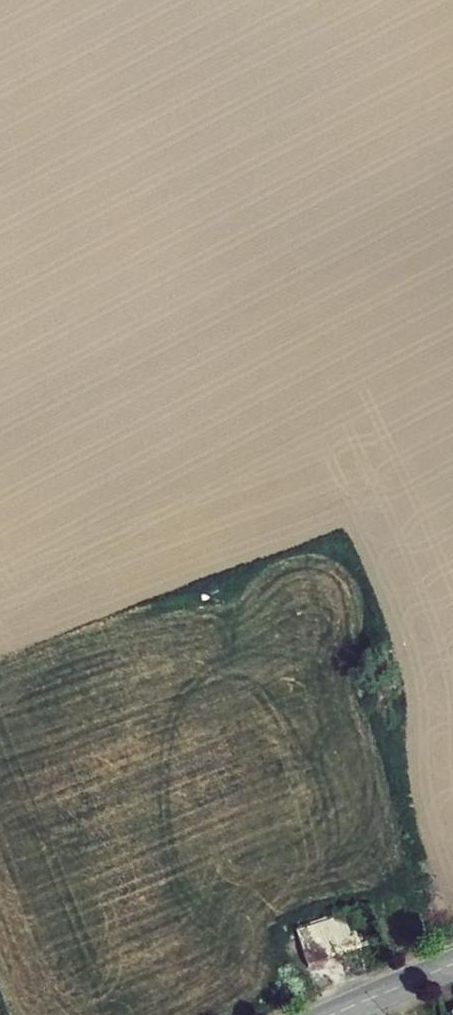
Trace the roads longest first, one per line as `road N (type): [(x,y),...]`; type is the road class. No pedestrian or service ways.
road 1 (residential): [(333,1014),(452,965)]

